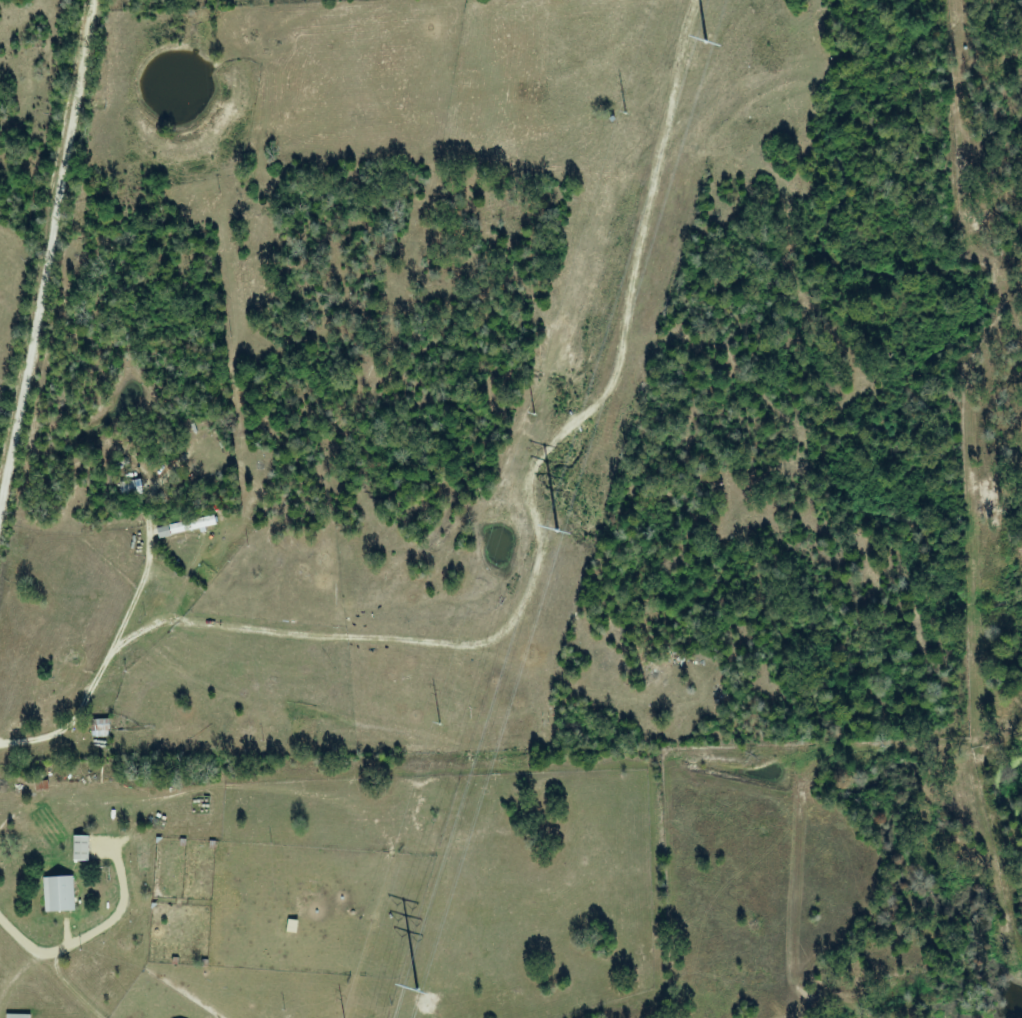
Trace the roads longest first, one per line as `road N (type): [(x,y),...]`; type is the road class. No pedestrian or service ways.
road 1 (residential): [(0,509),(53,252),(92,0)]

